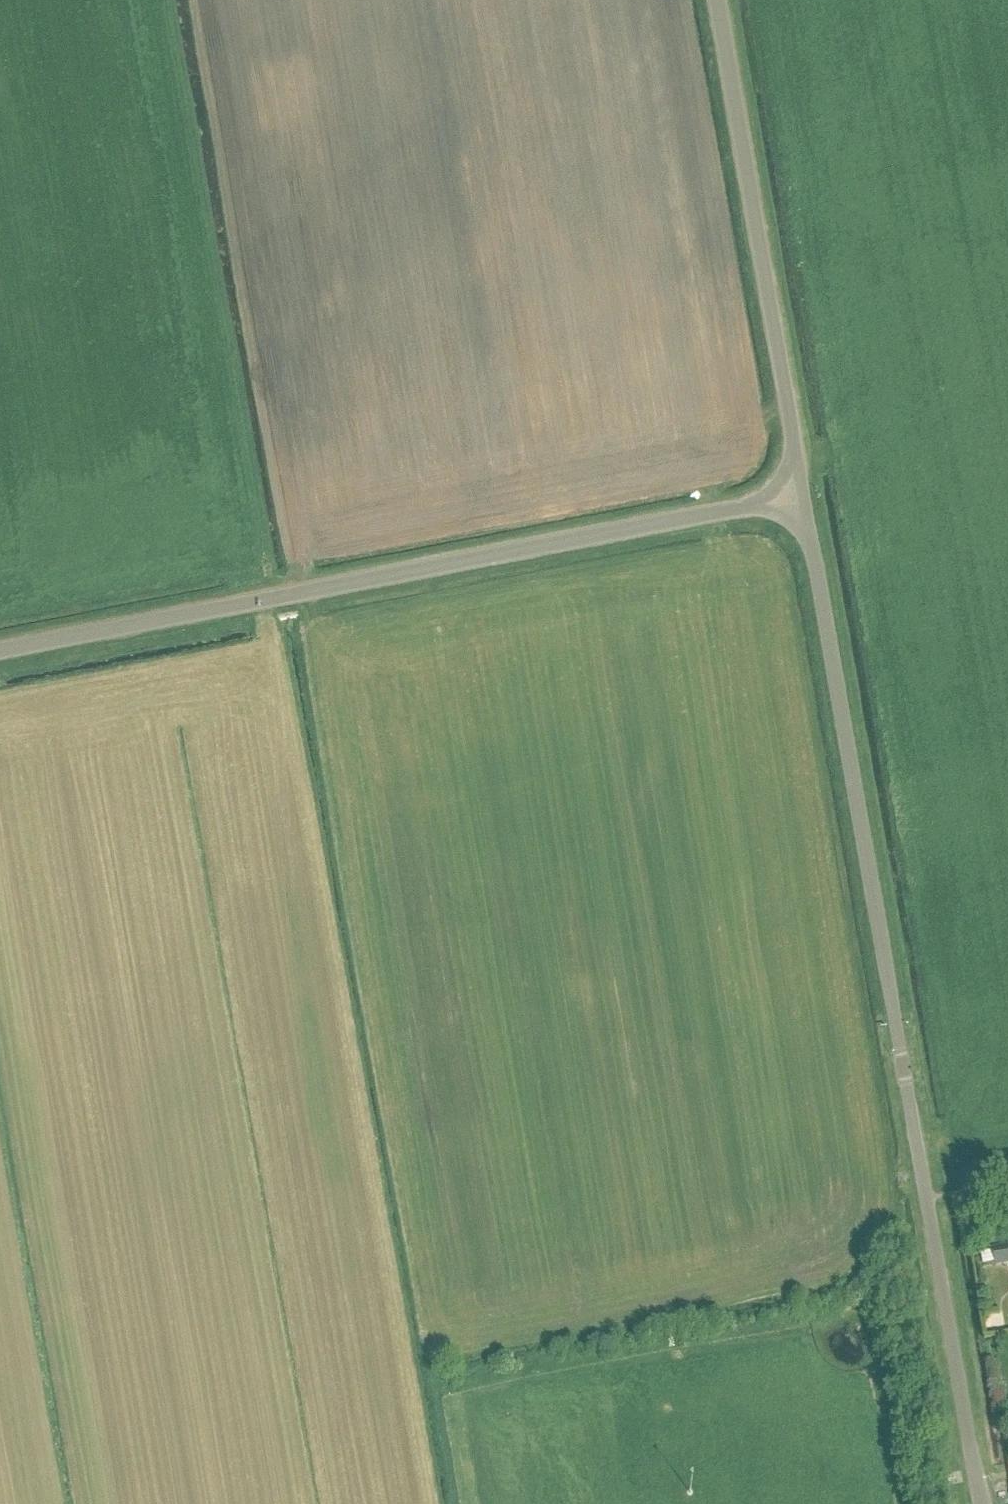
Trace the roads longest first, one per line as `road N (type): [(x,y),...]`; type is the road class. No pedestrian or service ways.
road 1 (unclassified): [(982,1503),(803,499)]
road 2 (unclassified): [(0,653),(803,499)]
road 3 (unclassified): [(803,499),(716,0)]

